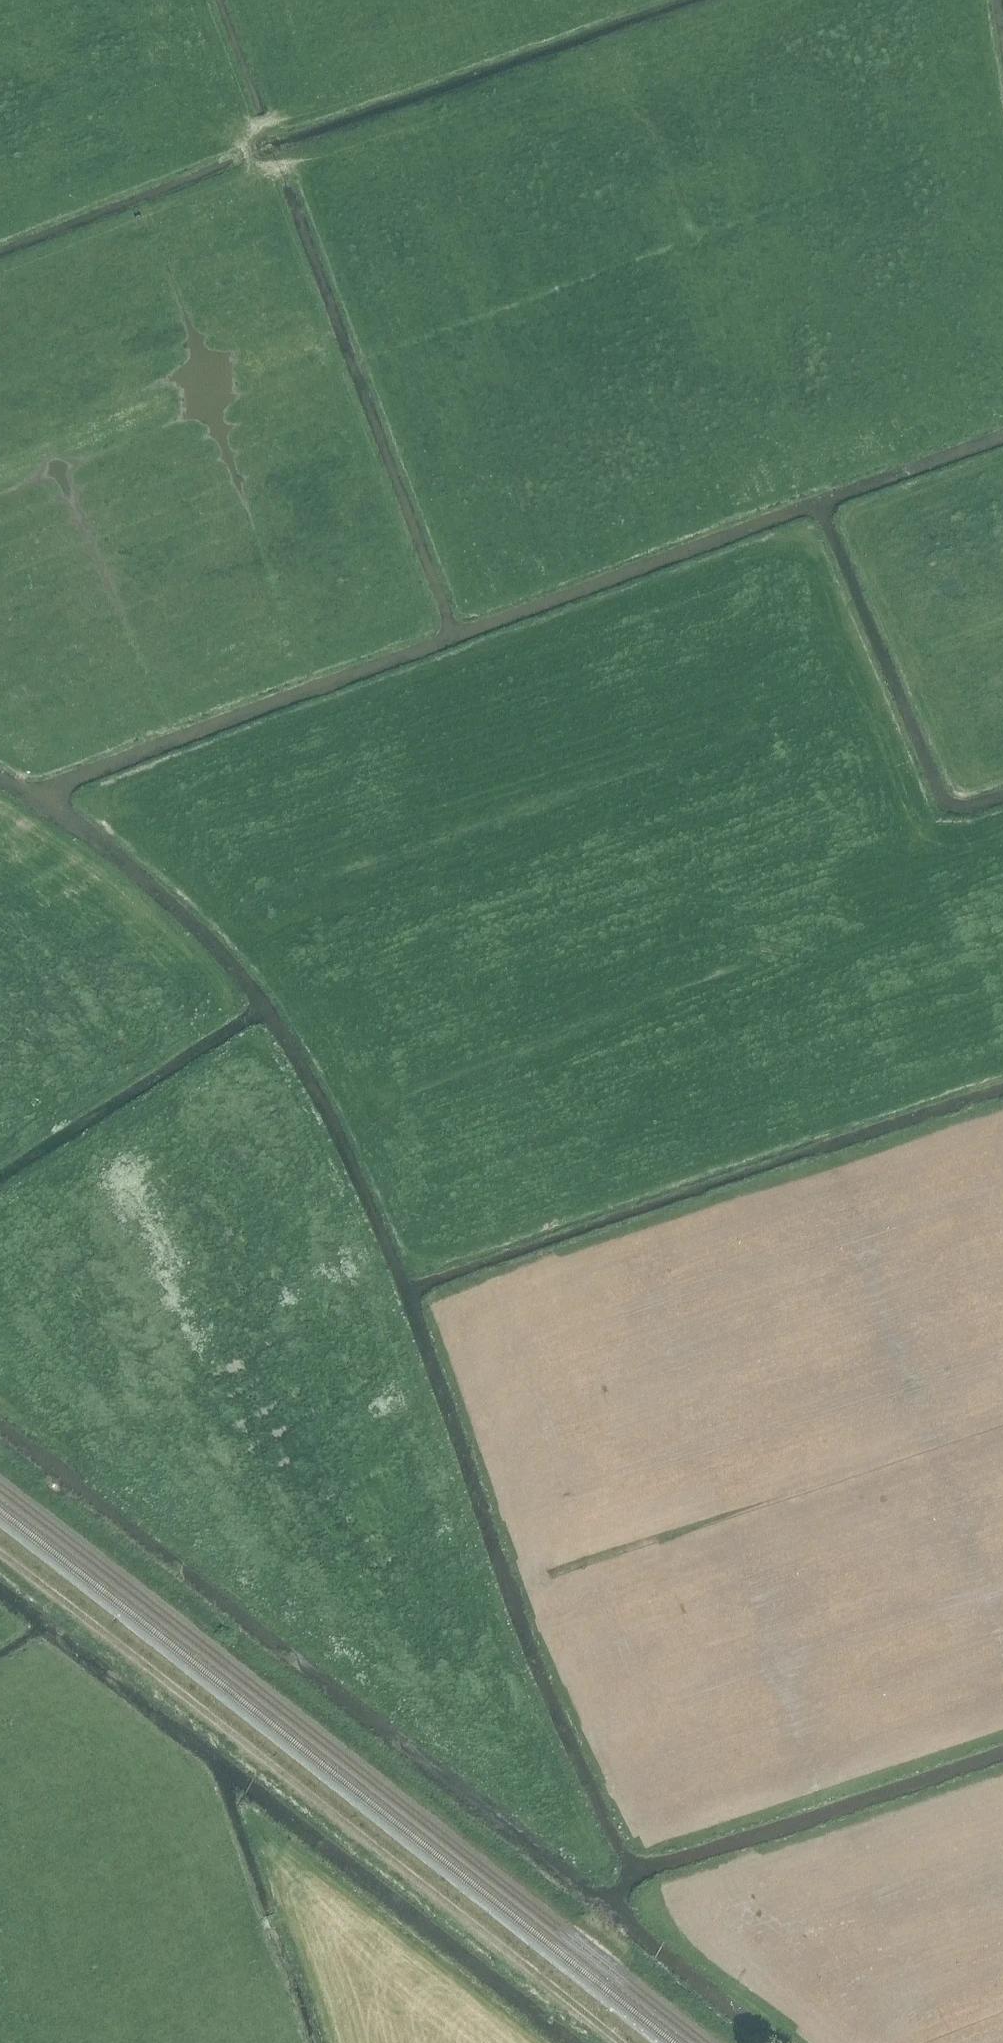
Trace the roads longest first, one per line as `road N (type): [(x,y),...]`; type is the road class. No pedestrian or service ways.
road 1 (track): [(617,2042),(0,1559)]

